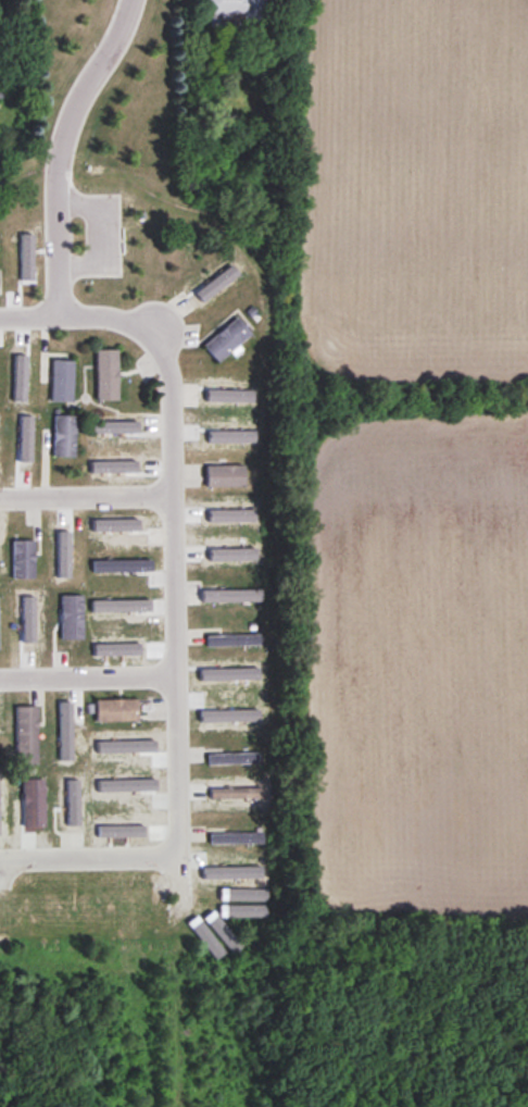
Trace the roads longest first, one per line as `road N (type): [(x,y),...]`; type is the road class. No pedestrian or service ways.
road 1 (residential): [(148,333),(160,343),(172,385),(179,891)]
road 2 (residential): [(60,315),(68,128),(132,0)]
road 3 (residential): [(0,859),(178,856)]
road 4 (residential): [(177,675),(0,679)]
road 5 (residential): [(173,494),(0,497)]
road 6 (residential): [(0,317),(102,315),(148,333)]

